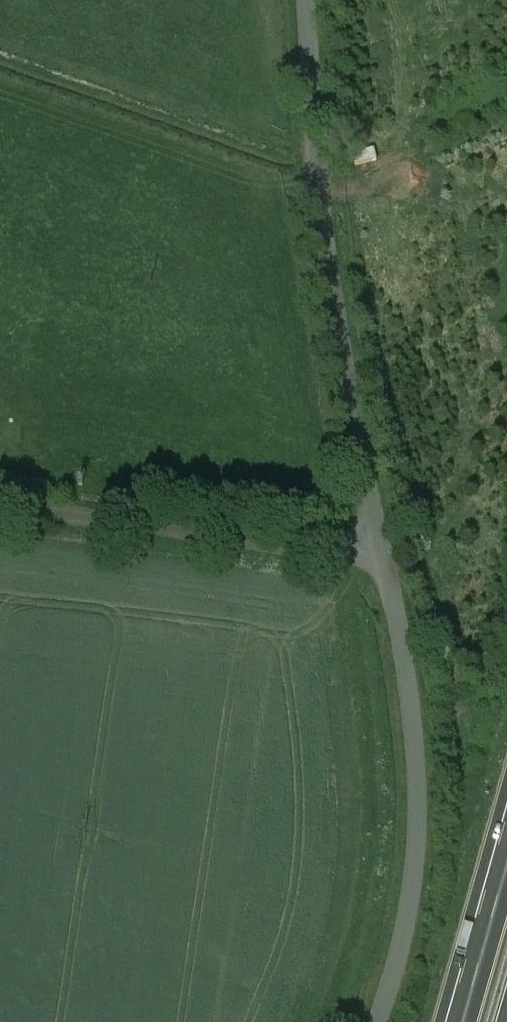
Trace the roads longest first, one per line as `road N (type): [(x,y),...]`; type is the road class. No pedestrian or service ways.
road 1 (unclassified): [(305,0),(319,189),(384,558)]
road 2 (unclassified): [(384,558),(416,736),(417,845),(406,922),(378,1021)]
road 3 (unclassified): [(384,558),(0,509)]
road 4 (motorway): [(506,856),(462,1021)]

